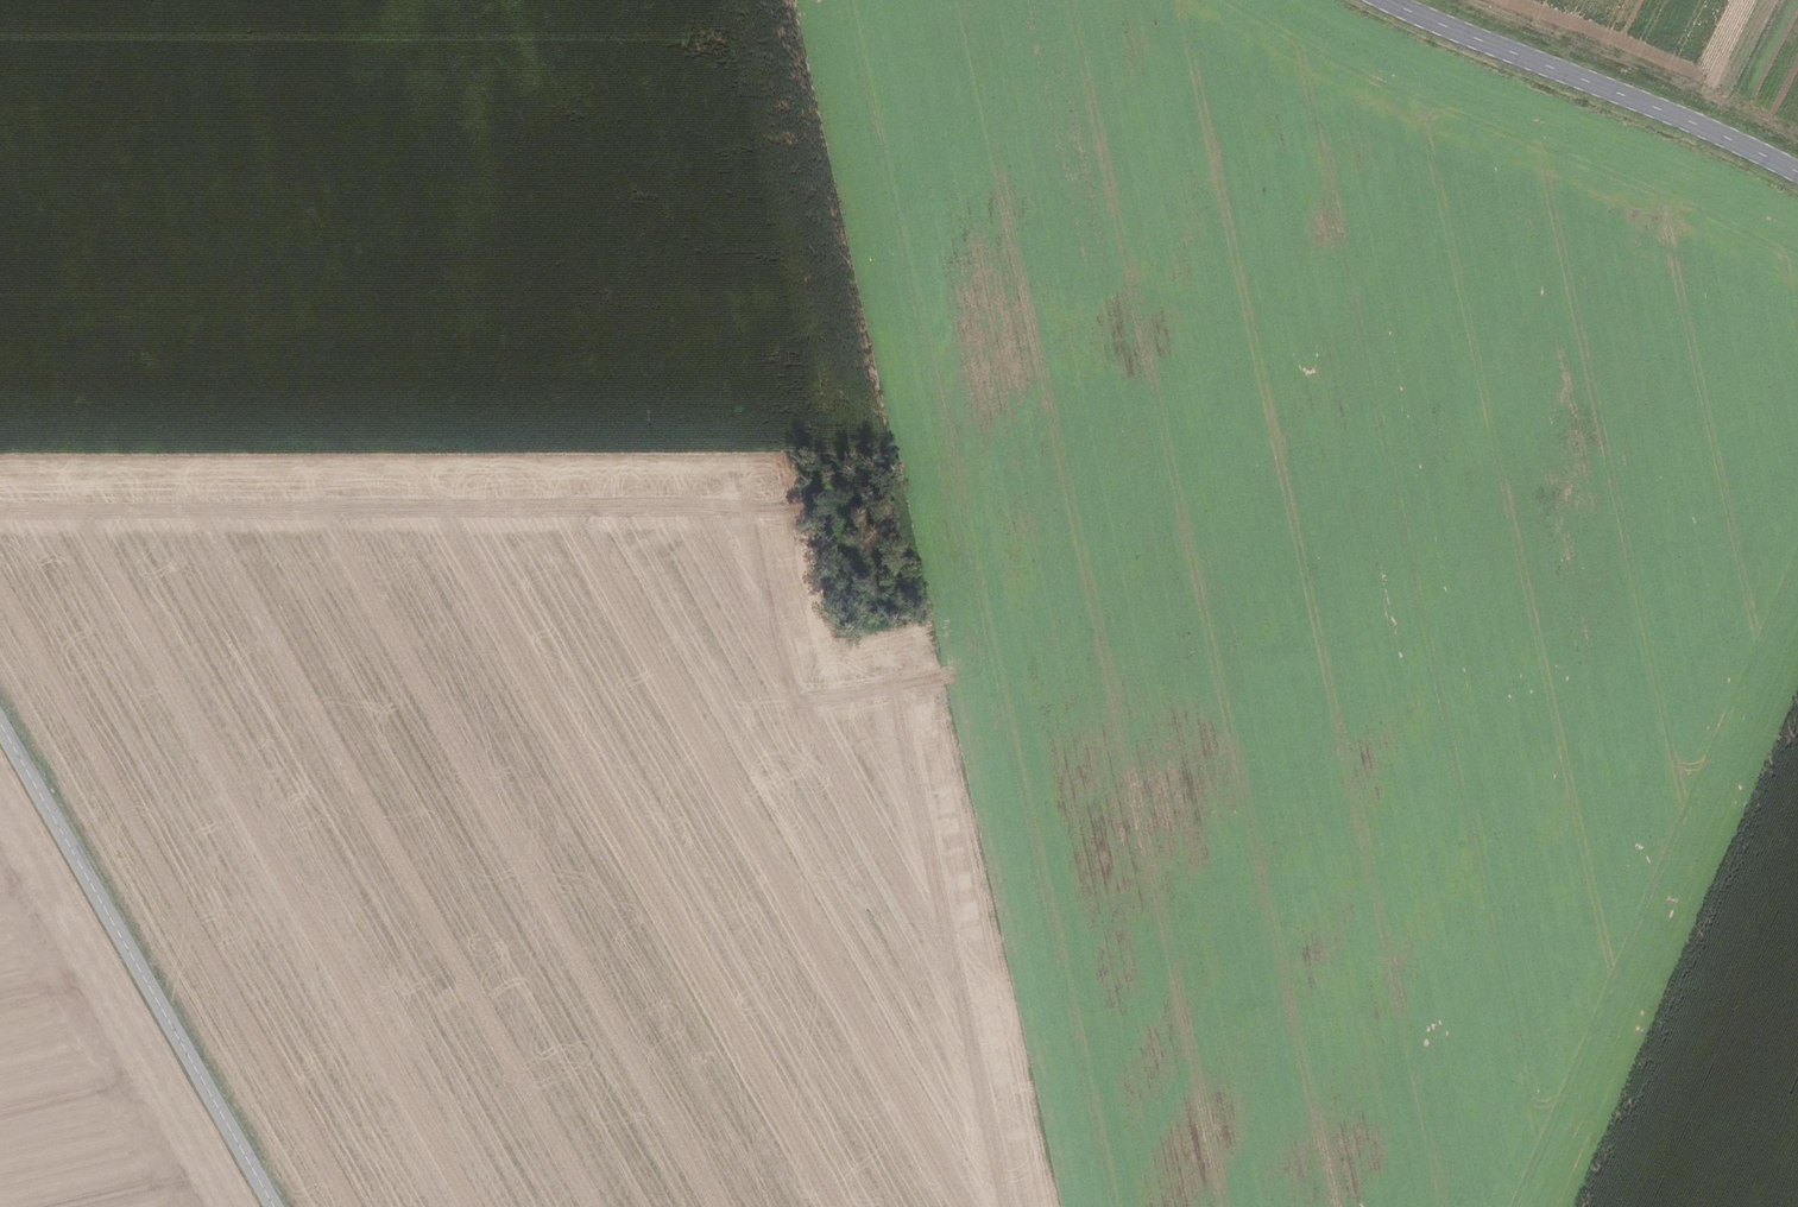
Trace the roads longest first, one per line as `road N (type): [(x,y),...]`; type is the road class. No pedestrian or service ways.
road 1 (unclassified): [(0,725),(273,1206)]
road 2 (primary): [(1389,0),(1734,135),(1797,170)]

